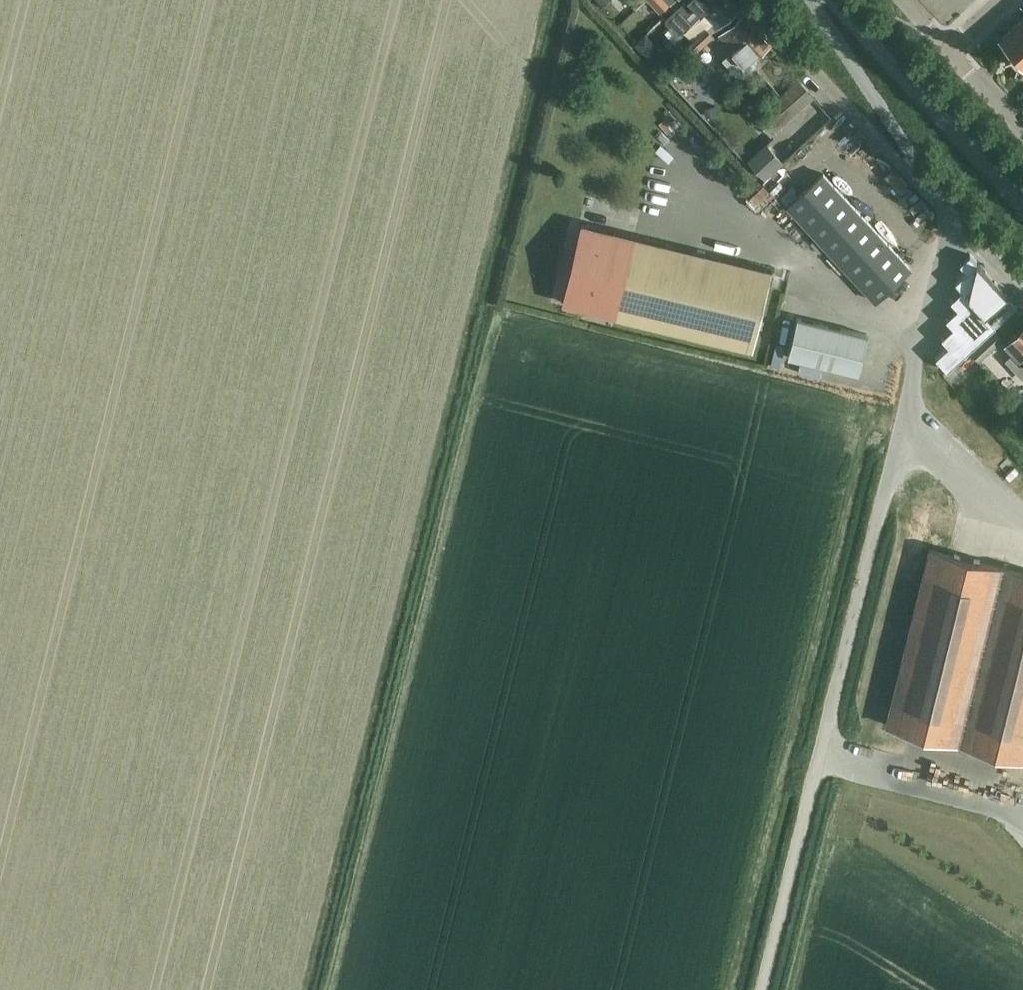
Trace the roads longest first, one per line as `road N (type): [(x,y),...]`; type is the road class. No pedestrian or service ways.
road 1 (unclassified): [(762,989),(953,209)]
road 2 (residential): [(953,209),(898,167),(746,0)]
road 3 (residential): [(1022,205),(831,0)]
road 4 (residential): [(815,0),(824,26),(953,209)]

